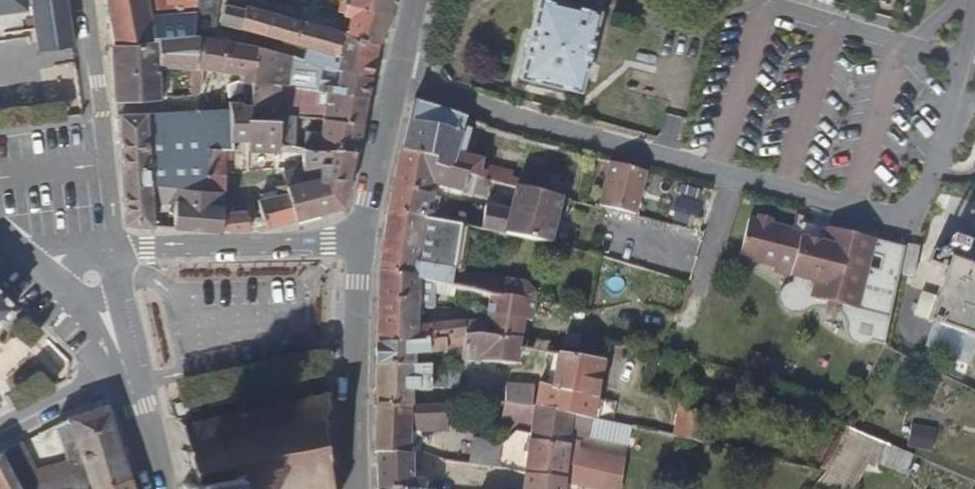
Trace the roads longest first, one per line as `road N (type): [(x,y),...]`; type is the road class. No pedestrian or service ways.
road 1 (residential): [(906,213),(849,212),(396,80)]
road 2 (residential): [(108,254),(88,0)]
road 3 (residential): [(362,242),(108,254)]
road 4 (secondary): [(362,242),(359,488)]
road 5 (residential): [(906,213),(920,199),(974,28)]
road 6 (secondary): [(396,80),(362,242)]
road 7 (residential): [(128,378),(0,443)]

